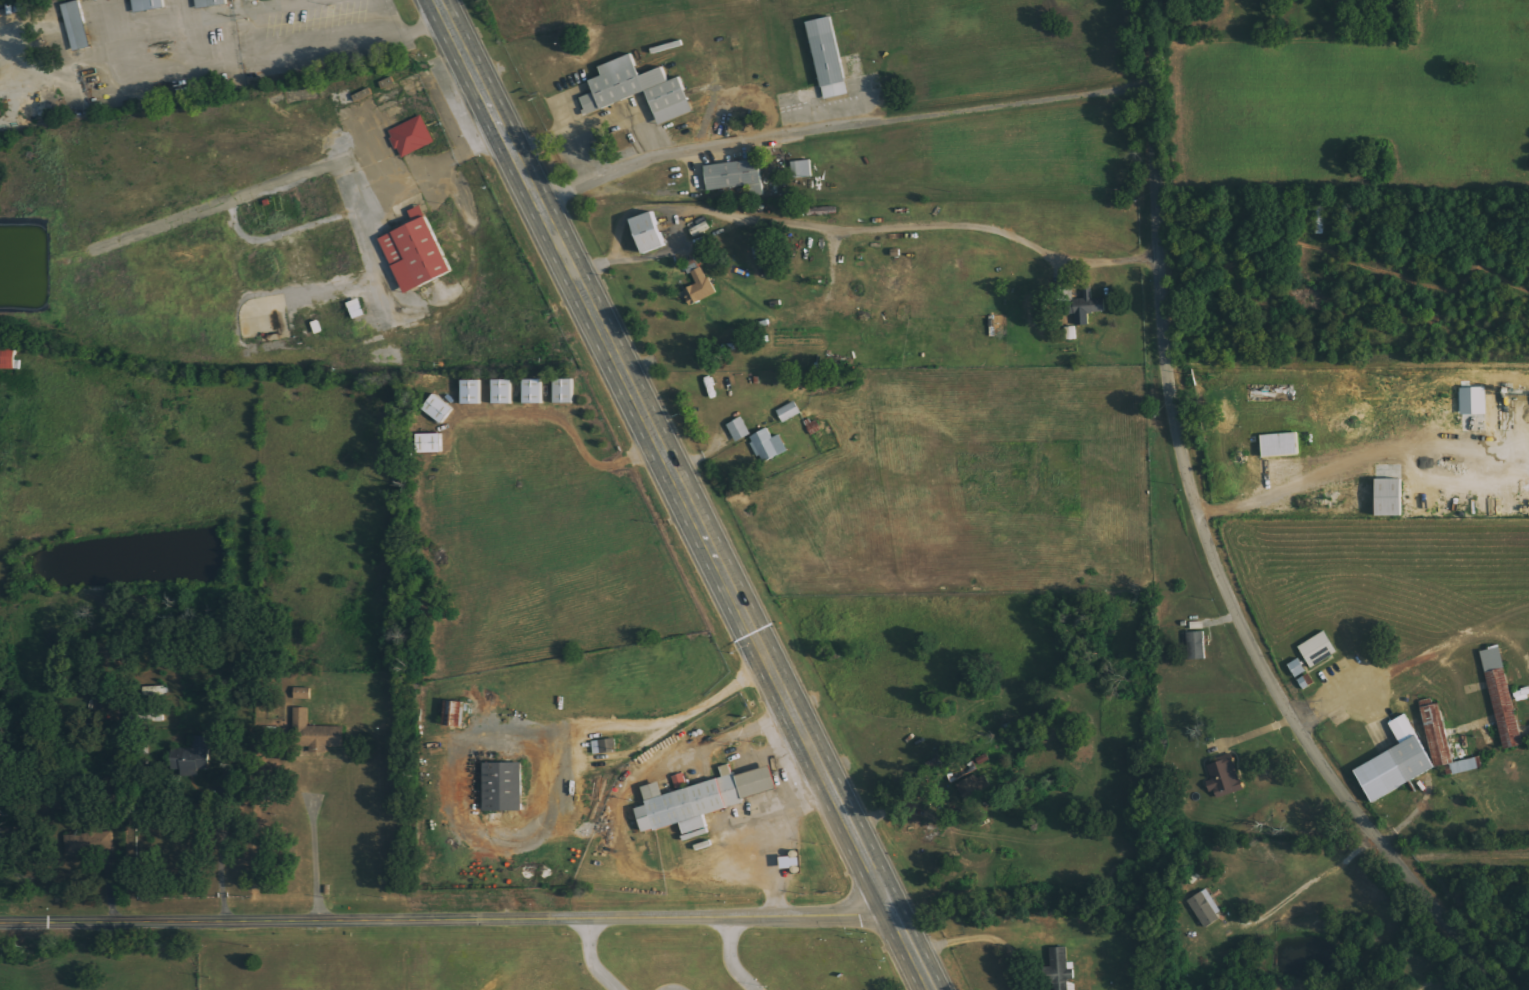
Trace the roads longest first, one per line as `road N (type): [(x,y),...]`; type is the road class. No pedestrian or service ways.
road 1 (primary): [(927,989),(438,0)]
road 2 (tertiary): [(1495,989),(1309,754),(1203,528),(1175,446),(1160,315),(1149,0)]
road 3 (tertiary): [(0,920),(811,915),(884,908)]
road 4 (track): [(1528,854),(1398,862)]

